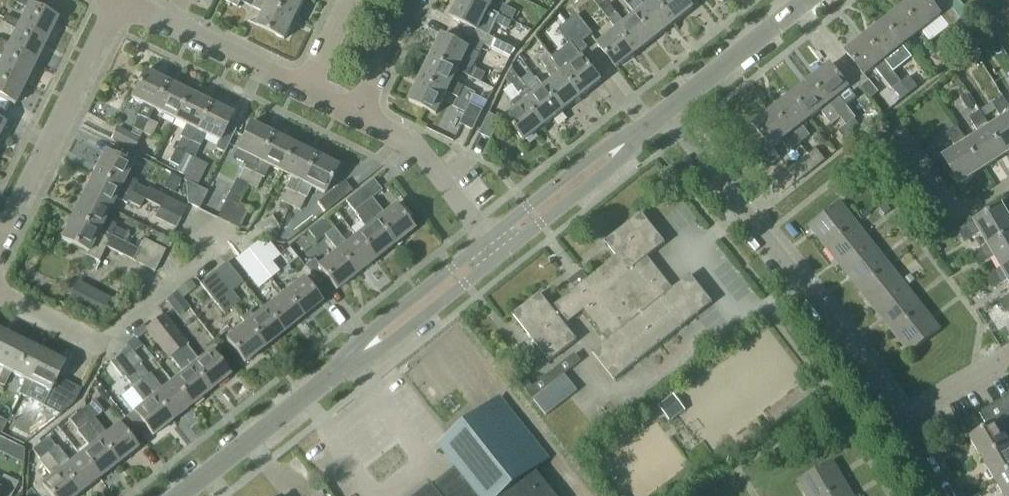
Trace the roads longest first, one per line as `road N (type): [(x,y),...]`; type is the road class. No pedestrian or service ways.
road 1 (residential): [(897,420),(665,112)]
road 2 (residential): [(0,242),(120,0)]
road 3 (residential): [(305,91),(120,0)]
road 4 (tertiary): [(336,372),(388,345),(502,255)]
road 5 (tertiary): [(488,238),(374,328),(336,372)]
road 6 (tertiary): [(178,495),(336,372)]
road 7 (tertiary): [(638,134),(602,148),(488,238)]
road 8 (residential): [(488,238),(414,145),(356,117)]
road 9 (tertiary): [(502,255),(616,164),(638,134)]
road 10 (tertiary): [(665,112),(805,0)]
road 11 (residential): [(356,117),(415,0)]
road 12 (residential): [(897,420),(1008,354)]

